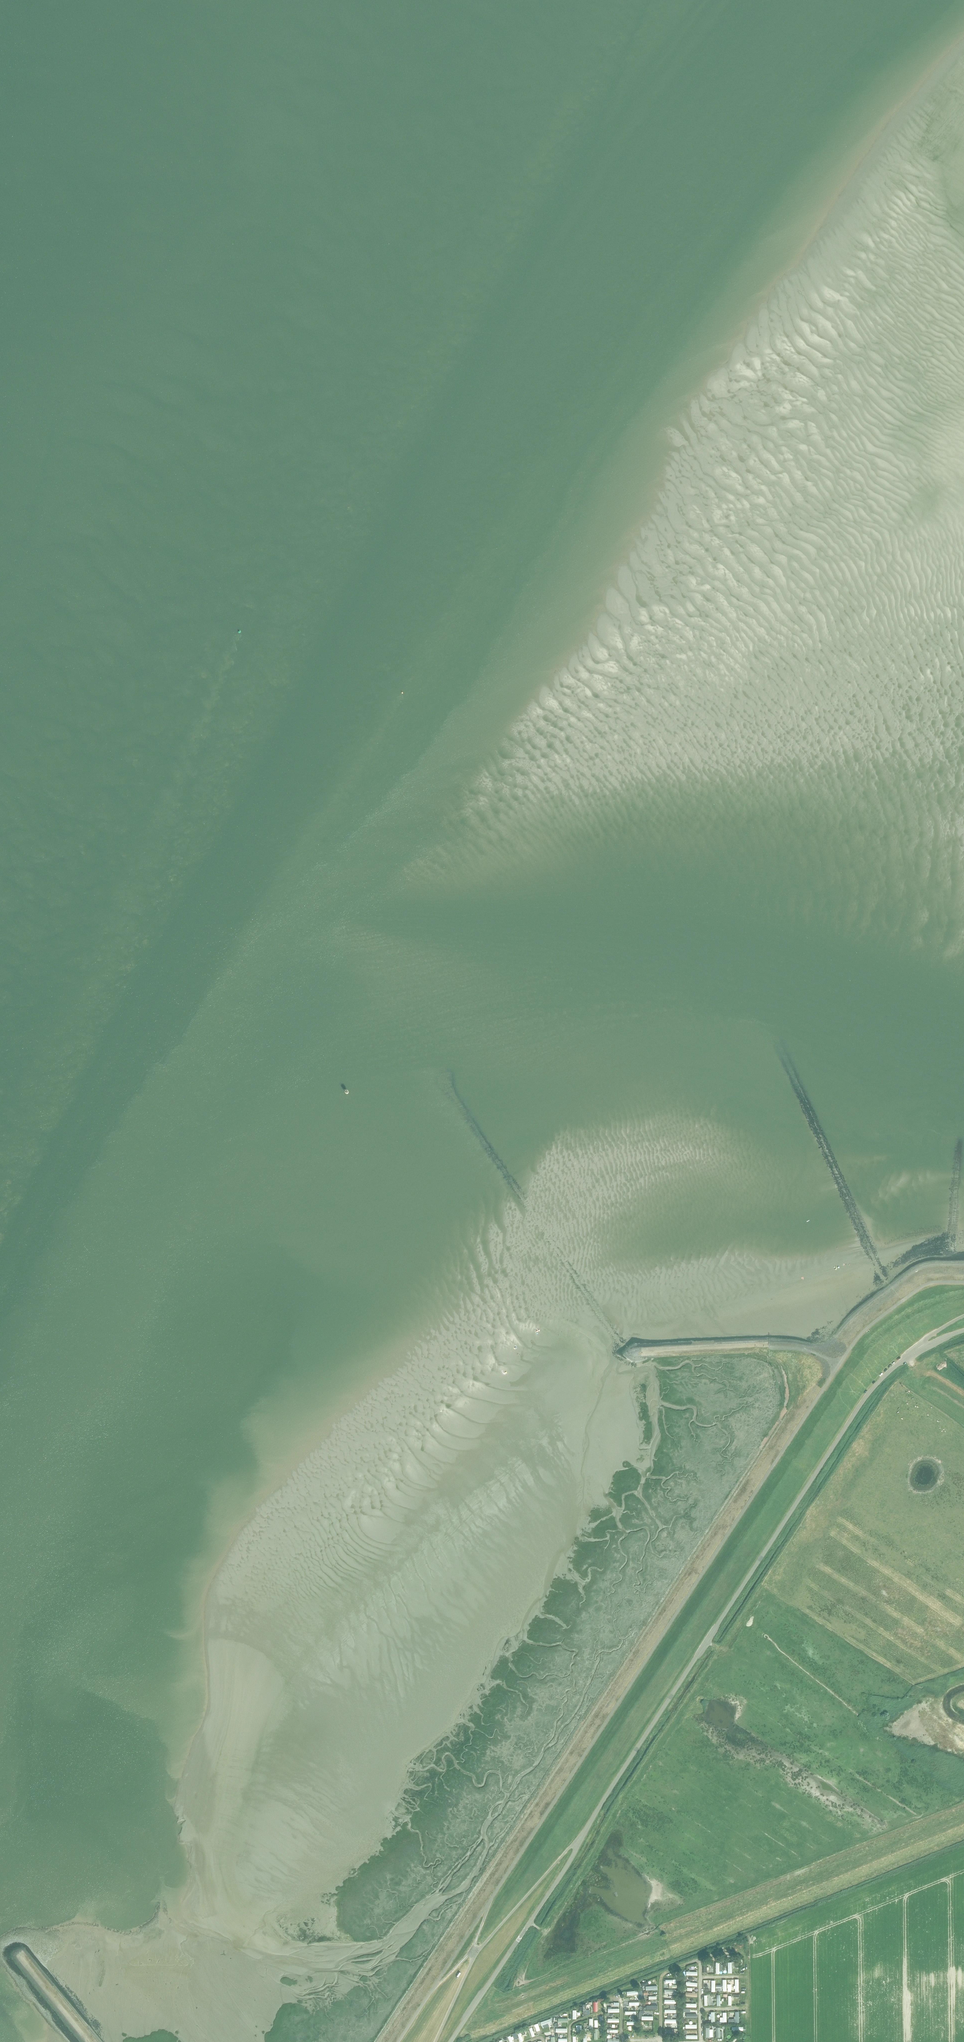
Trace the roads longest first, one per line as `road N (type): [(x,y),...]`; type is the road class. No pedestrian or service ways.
road 1 (tertiary): [(450,2041),(866,1397),(895,1366),(963,1331)]

